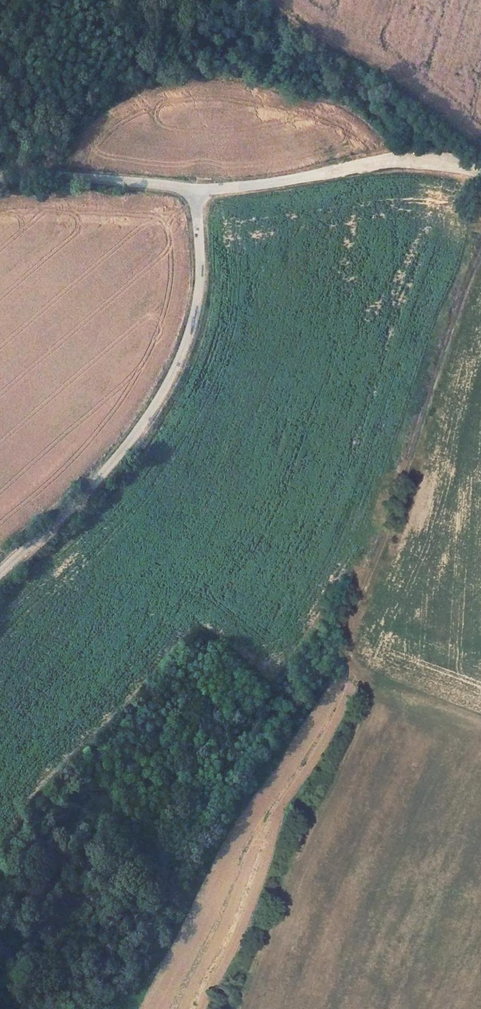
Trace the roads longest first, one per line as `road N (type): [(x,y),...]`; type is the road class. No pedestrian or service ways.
road 1 (track): [(480,252),(362,592),(189,855),(71,1008)]
road 2 (unclassified): [(194,190),(200,286),(171,376),(110,466),(0,572)]
road 3 (unclassified): [(0,180),(34,175),(194,190)]
road 4 (track): [(326,173),(404,160),(480,170)]
road 5 (unclassified): [(194,190),(326,173)]

